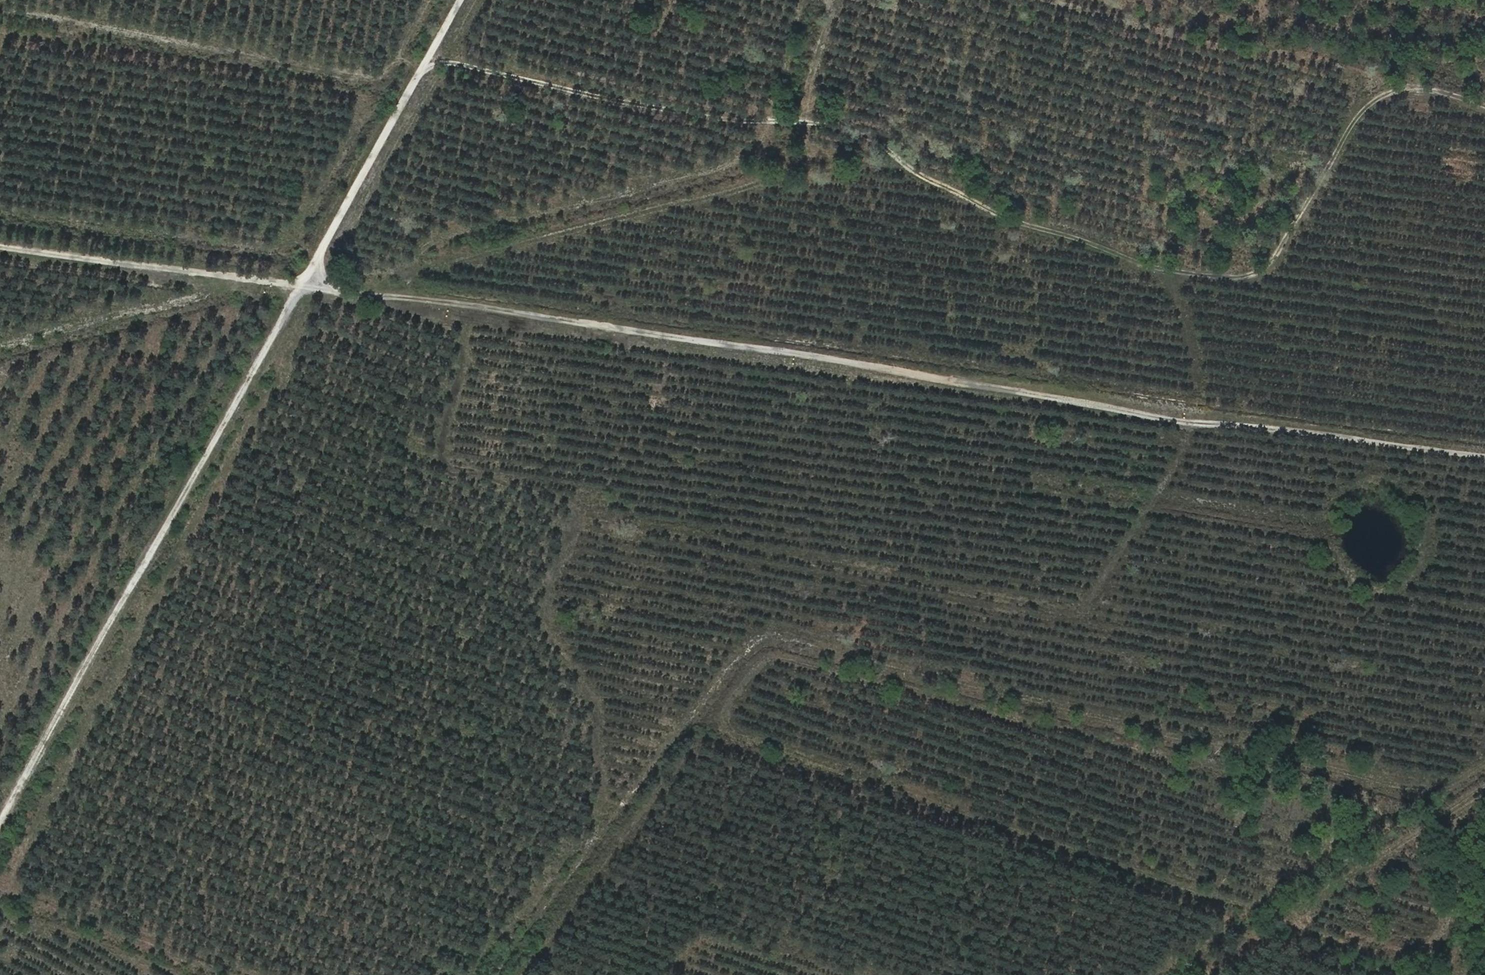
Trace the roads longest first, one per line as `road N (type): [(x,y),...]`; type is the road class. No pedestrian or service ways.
road 1 (track): [(1484,454),(0,246)]
road 2 (track): [(499,974),(747,650),(784,627),(1460,799)]
road 3 (track): [(0,825),(462,0)]

